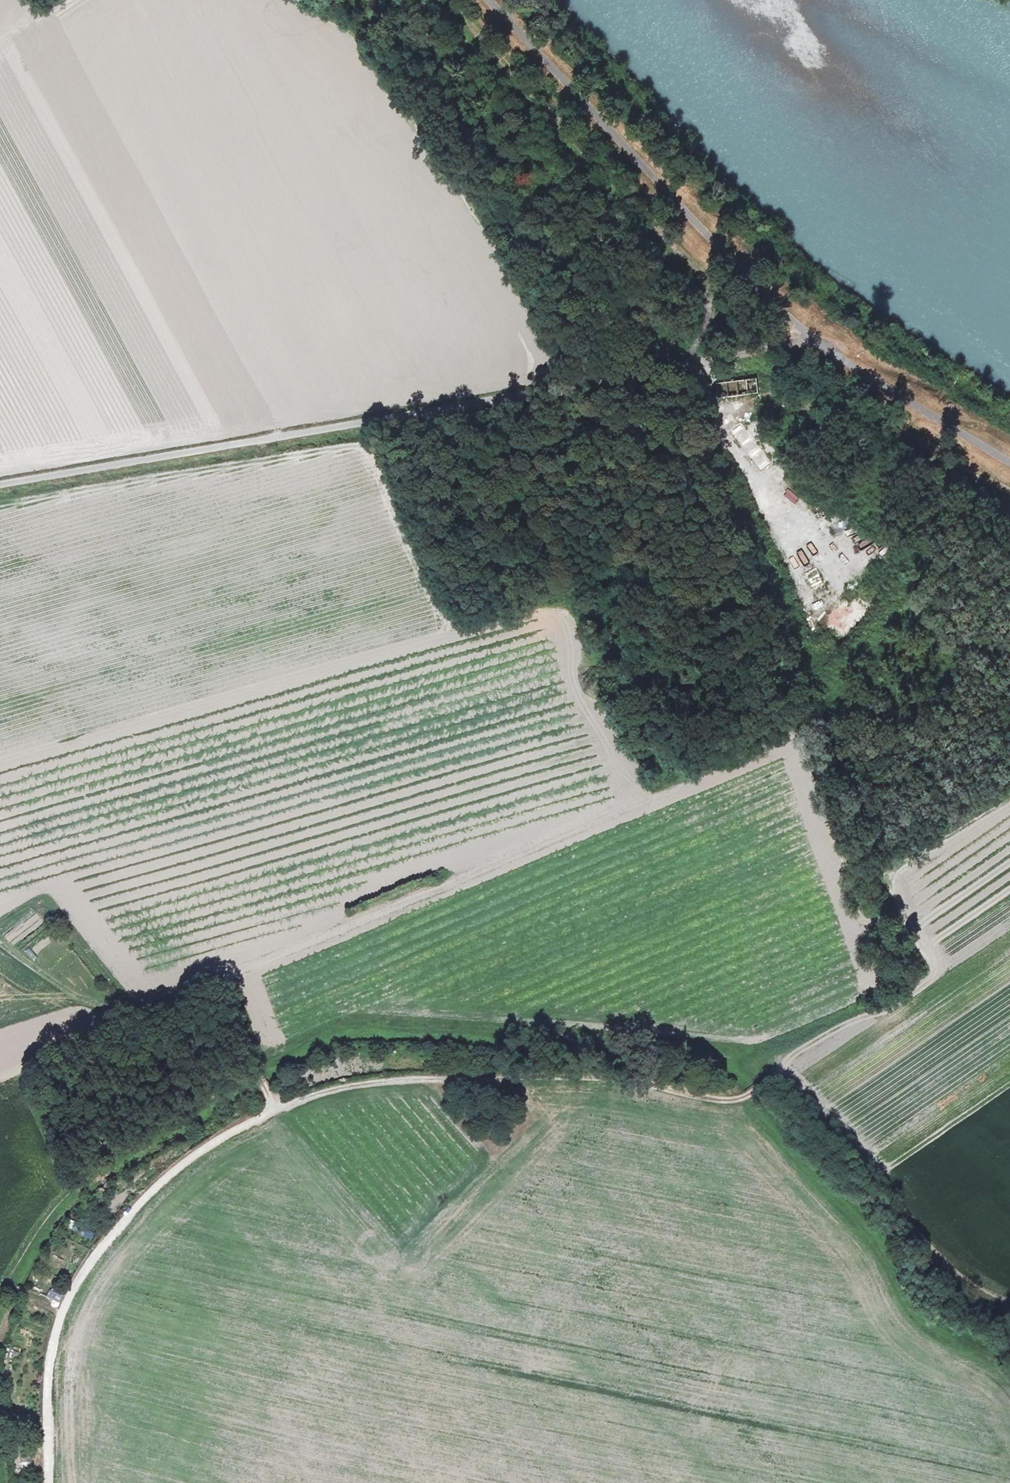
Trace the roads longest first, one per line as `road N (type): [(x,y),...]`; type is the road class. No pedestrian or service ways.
road 1 (track): [(1009,1296),(956,1261),(794,1093),(767,1085),(742,1099),(693,1097),(630,1079),(550,1075),(356,1084),(291,1101),(196,1160),(140,1203),(90,1261),(52,1334),(49,1482)]
road 2 (track): [(0,485),(694,371),(804,336)]

